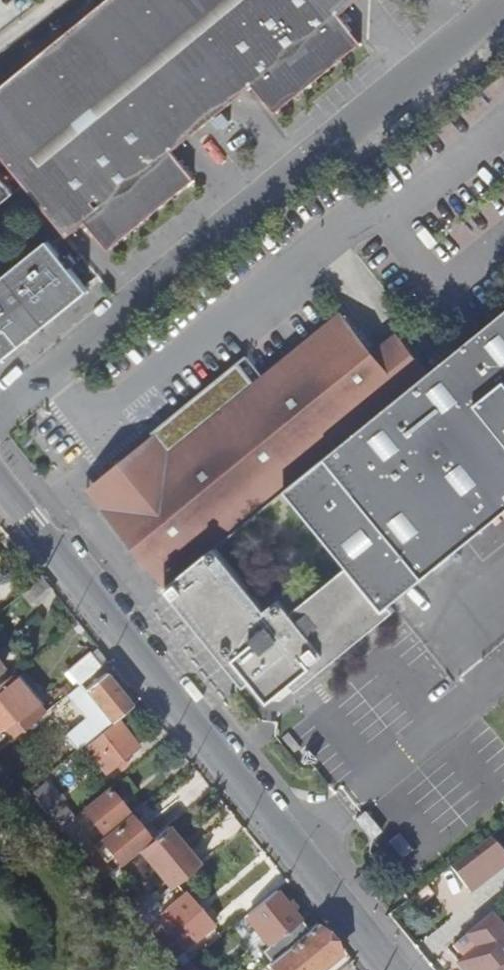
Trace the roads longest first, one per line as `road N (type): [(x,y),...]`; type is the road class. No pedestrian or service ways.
road 1 (residential): [(0,476),(391,969)]

